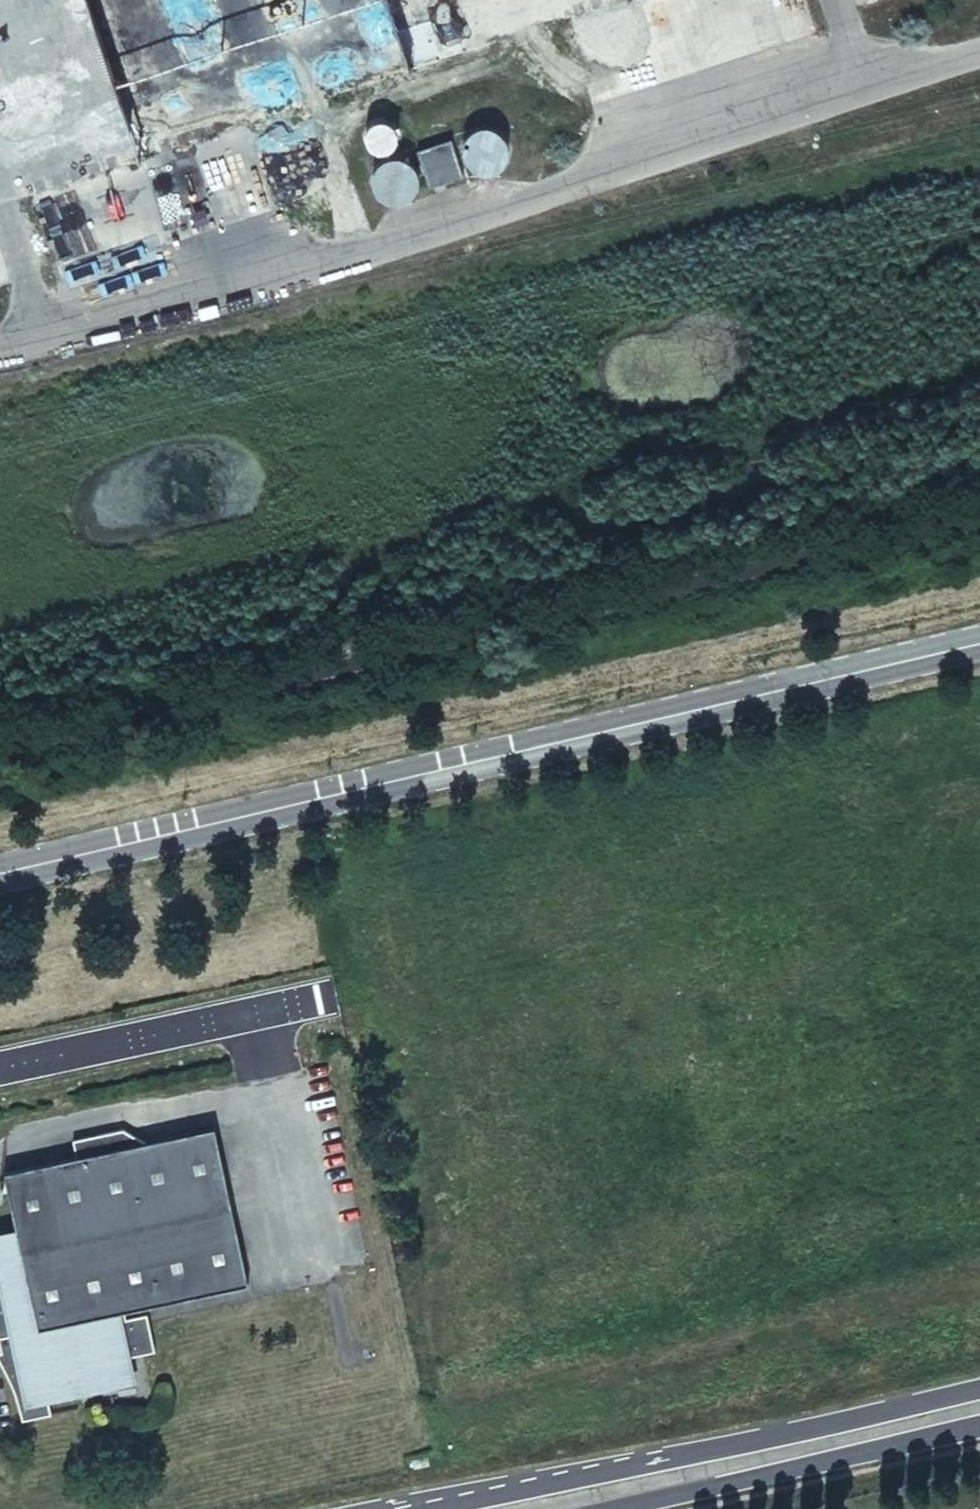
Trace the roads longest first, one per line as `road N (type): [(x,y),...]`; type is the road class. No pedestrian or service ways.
road 1 (unclassified): [(0,875),(979,639)]
road 2 (secondary): [(979,1401),(515,1508)]

